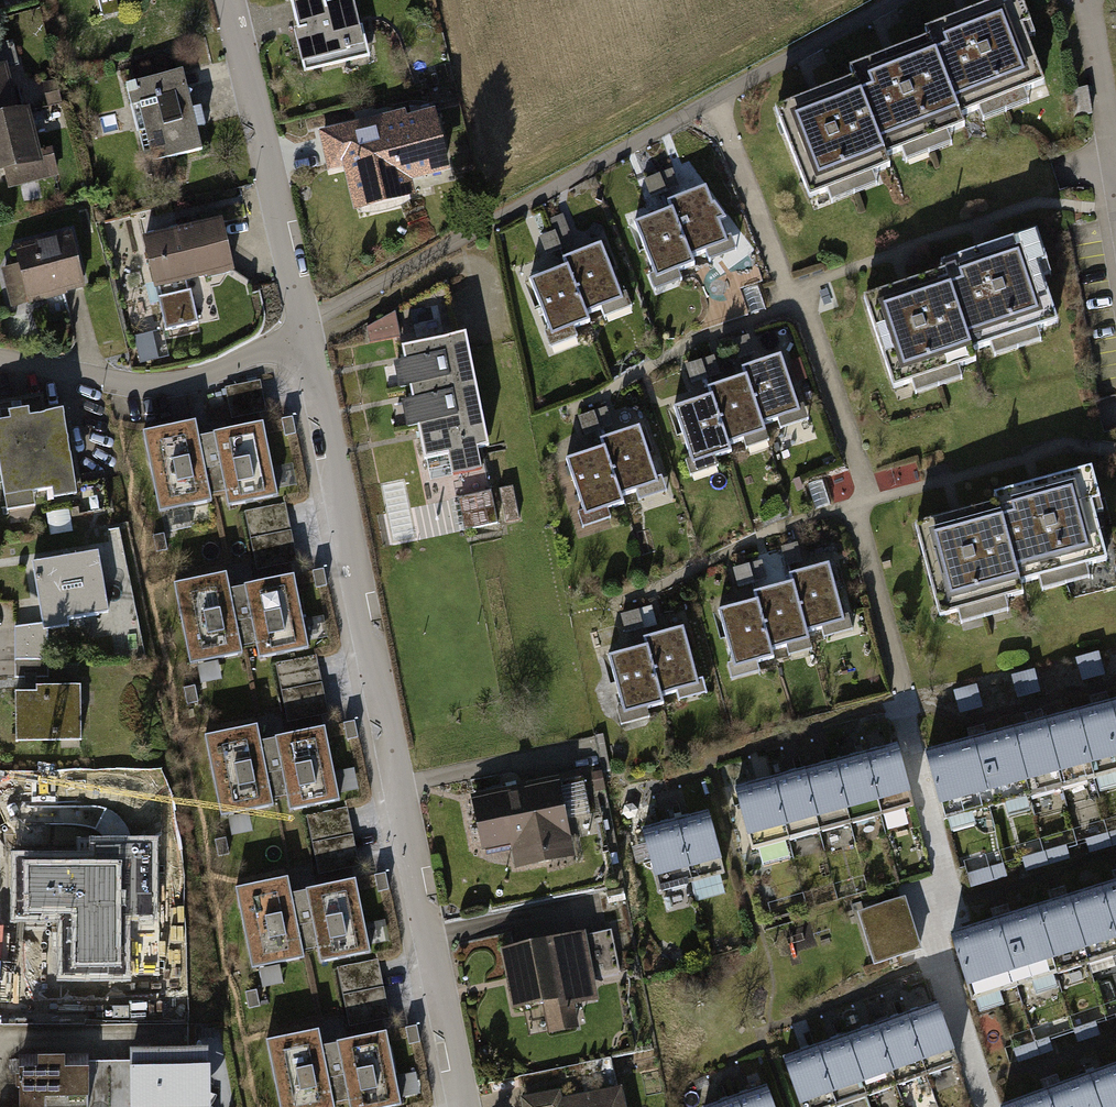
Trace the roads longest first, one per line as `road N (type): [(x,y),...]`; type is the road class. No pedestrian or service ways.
road 1 (residential): [(306,332),(461,1106)]
road 2 (track): [(306,332),(895,0)]
road 3 (residential): [(226,0),(306,332)]
road 4 (residential): [(0,361),(160,383),(221,370),(306,332)]
road 5 (residential): [(1086,0),(1115,176)]

